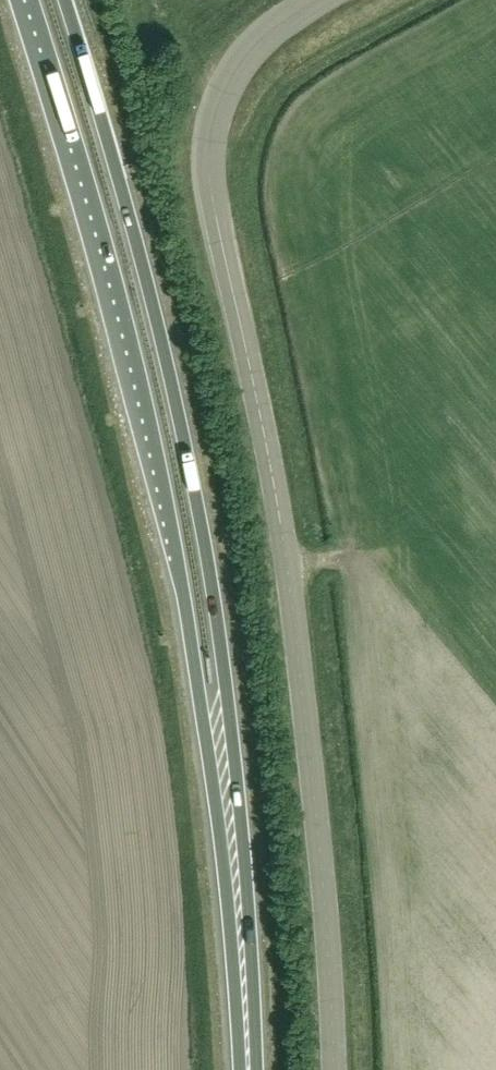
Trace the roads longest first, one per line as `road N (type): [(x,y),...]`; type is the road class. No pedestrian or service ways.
road 1 (tertiary): [(337,1069),(316,724),(286,511),(202,143),(216,91),(239,56),(316,0)]
road 2 (trunk): [(30,0),(116,284),(166,499),(239,937)]
road 3 (trunk): [(239,937),(224,682),(192,490),(152,299),(65,0)]
road 4 (trunk): [(248,1069),(239,937)]

